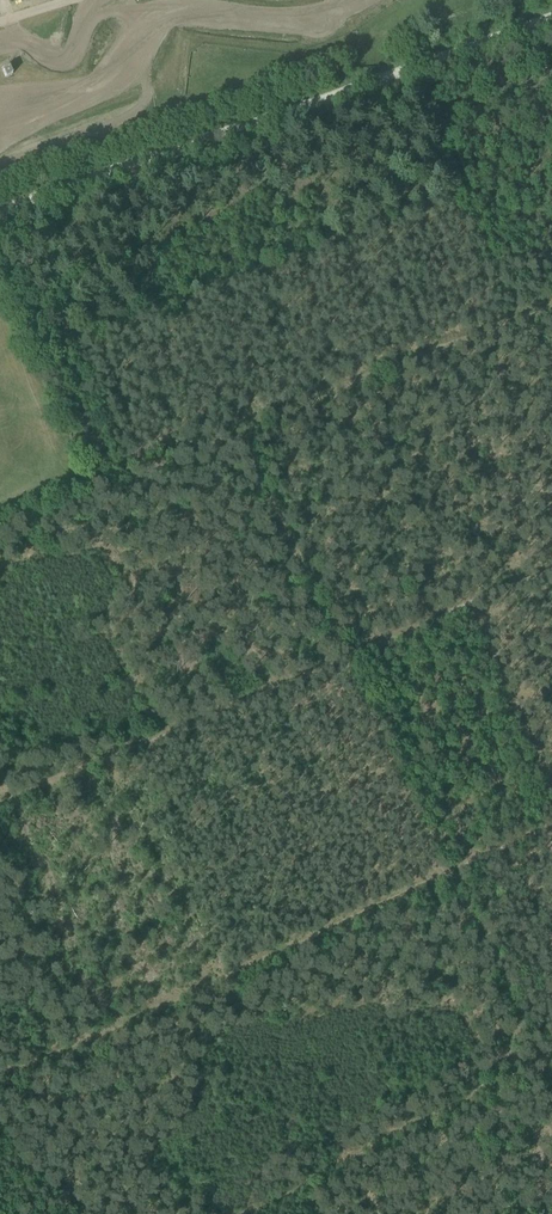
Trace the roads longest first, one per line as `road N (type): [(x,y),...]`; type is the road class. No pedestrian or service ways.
road 1 (track): [(0,209),(551,19)]
road 2 (track): [(530,1213),(530,1067),(442,874)]
road 3 (track): [(442,874),(551,823)]

